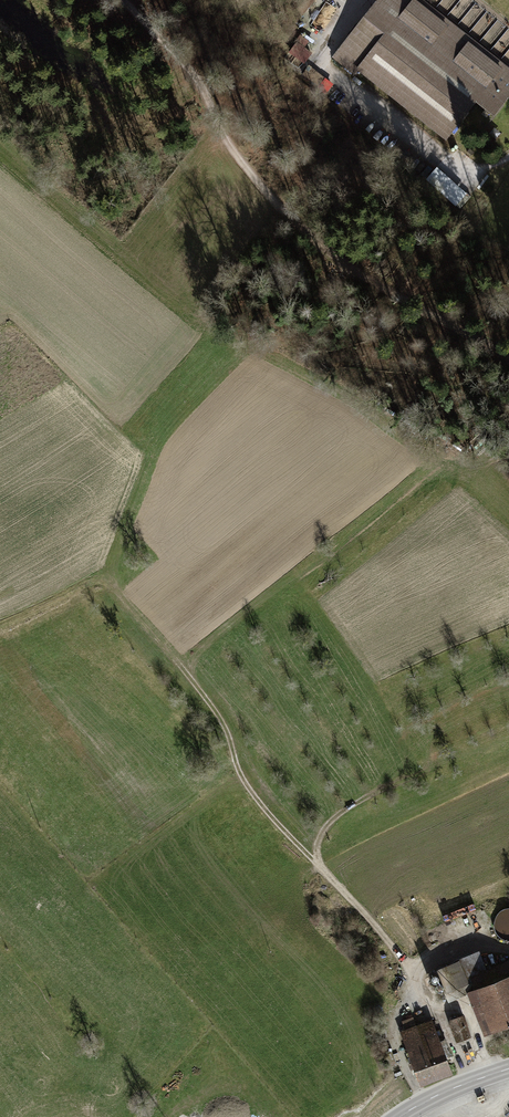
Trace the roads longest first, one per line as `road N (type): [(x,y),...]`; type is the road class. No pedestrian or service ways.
road 1 (track): [(125,0),(180,58),(237,155),(294,221),(508,363)]
road 2 (track): [(320,867),(253,794),(221,720),(175,659)]
road 3 (track): [(411,971),(320,867)]
road 4 (tertiary): [(508,1069),(399,1116)]

